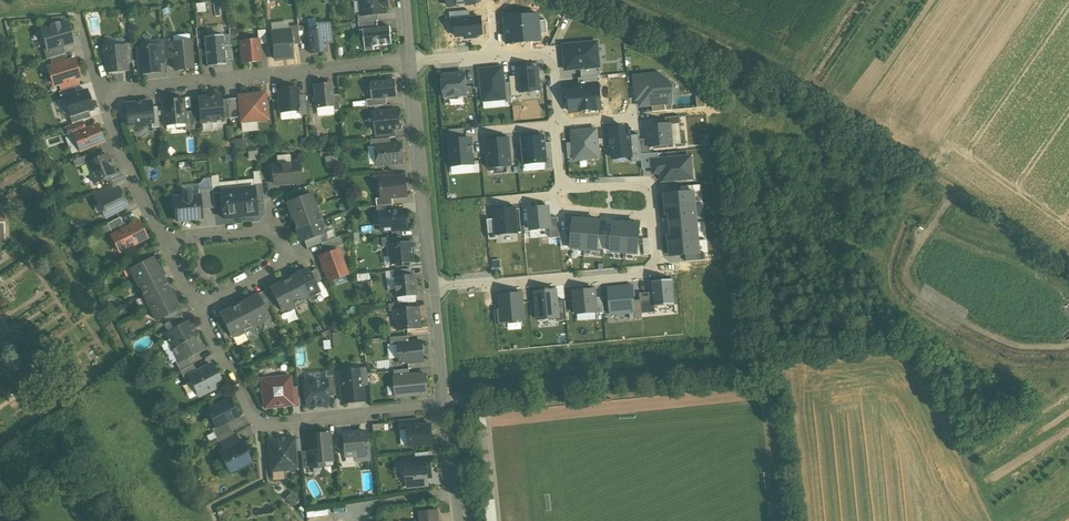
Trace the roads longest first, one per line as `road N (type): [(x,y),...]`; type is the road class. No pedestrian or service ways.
road 1 (track): [(1068,267),(801,88),(610,0)]
road 2 (track): [(447,406),(919,362)]
road 3 (residential): [(447,406),(255,427),(199,314)]
road 4 (residential): [(98,96),(413,62)]
road 5 (residential): [(162,241),(271,226),(284,259),(199,314)]
road 6 (residential): [(435,290),(413,62)]
road 7 (residential): [(658,272),(435,290)]
road 8 (residential): [(162,241),(98,96)]
road 9 (residential): [(496,56),(552,53),(559,125)]

